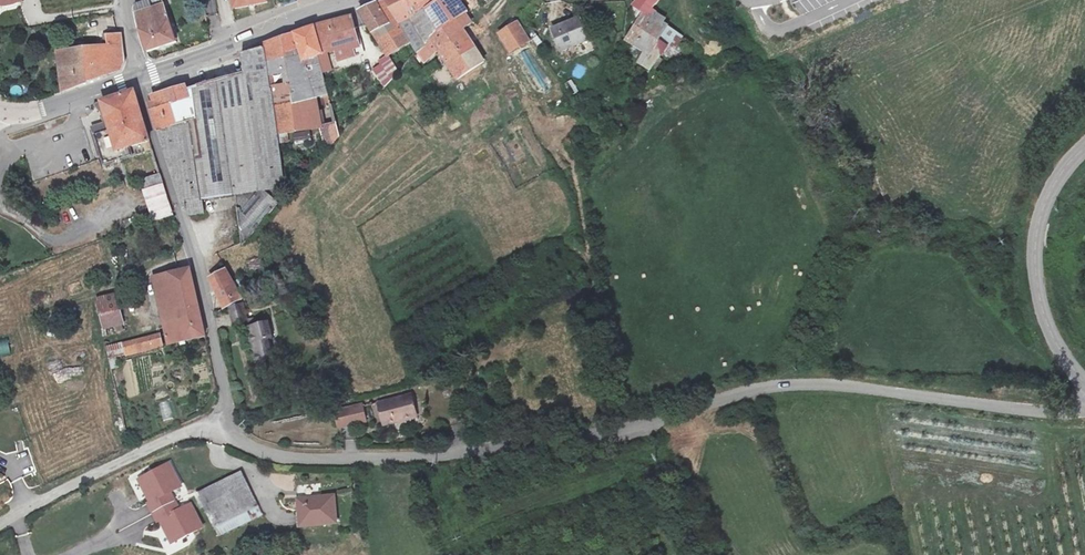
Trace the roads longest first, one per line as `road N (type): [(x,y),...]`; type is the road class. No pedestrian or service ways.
road 1 (residential): [(225,426),(252,449),(307,463),(488,455),(609,438),(750,389),(834,383),(1084,411)]
road 2 (residential): [(139,77),(202,283),(225,426)]
road 3 (tertiary): [(1084,380),(1046,316),(1037,271),(1040,226),(1064,171),(1084,151)]
road 4 (unclassified): [(225,426),(0,529)]
road 5 (tertiary): [(346,0),(139,77)]
road 6 (tertiary): [(139,77),(45,110),(1,111)]

